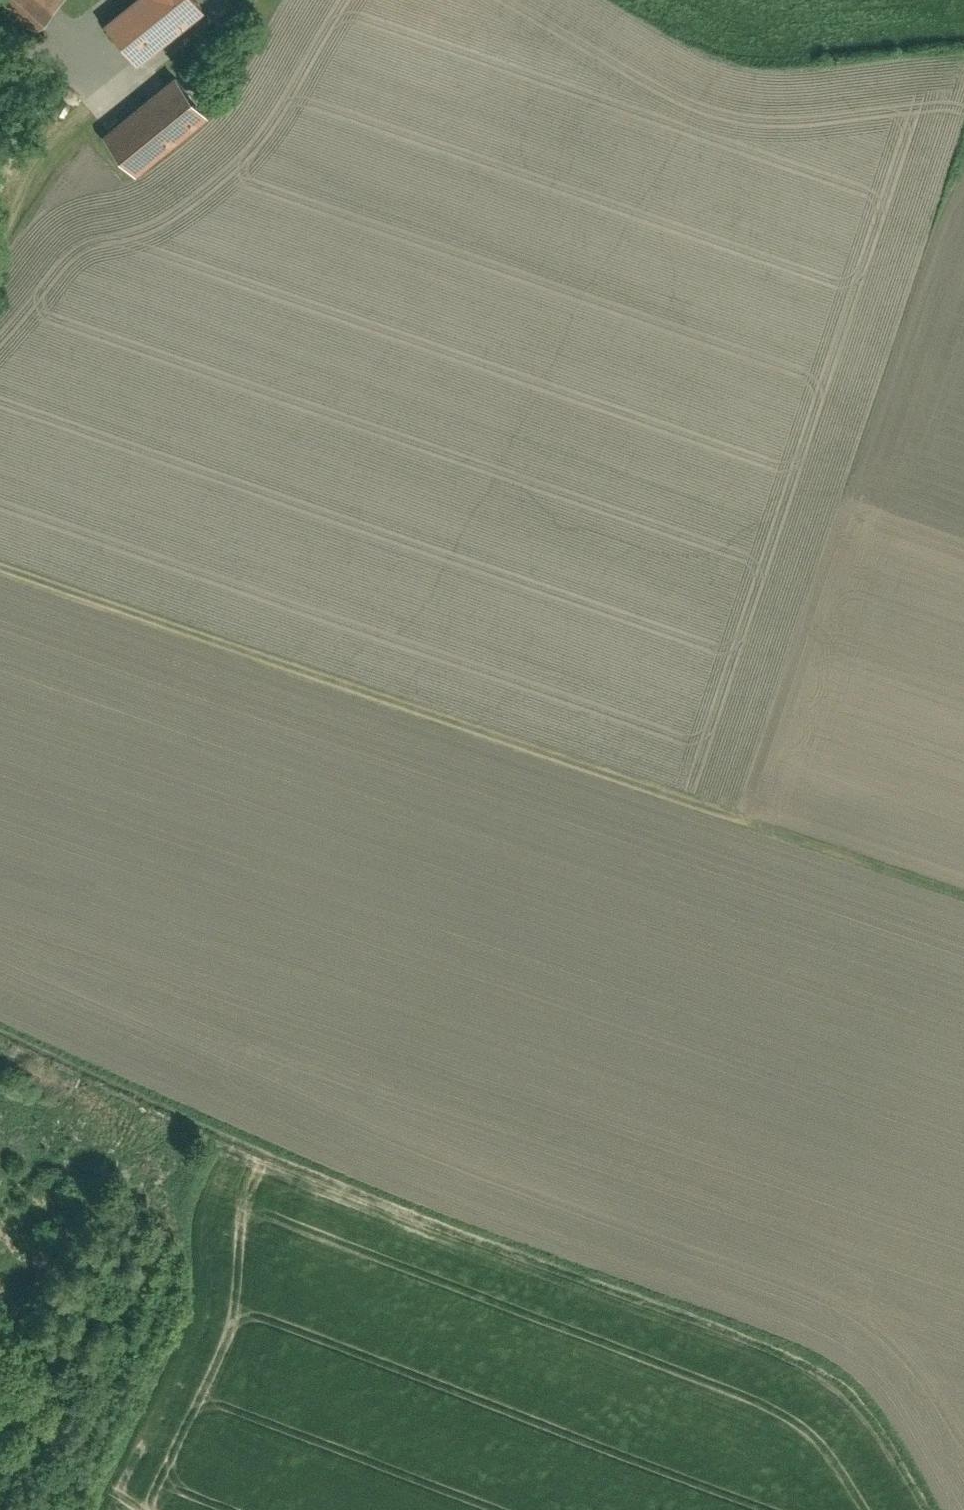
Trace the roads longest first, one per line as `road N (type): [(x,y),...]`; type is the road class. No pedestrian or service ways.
road 1 (track): [(963,892),(0,560)]

